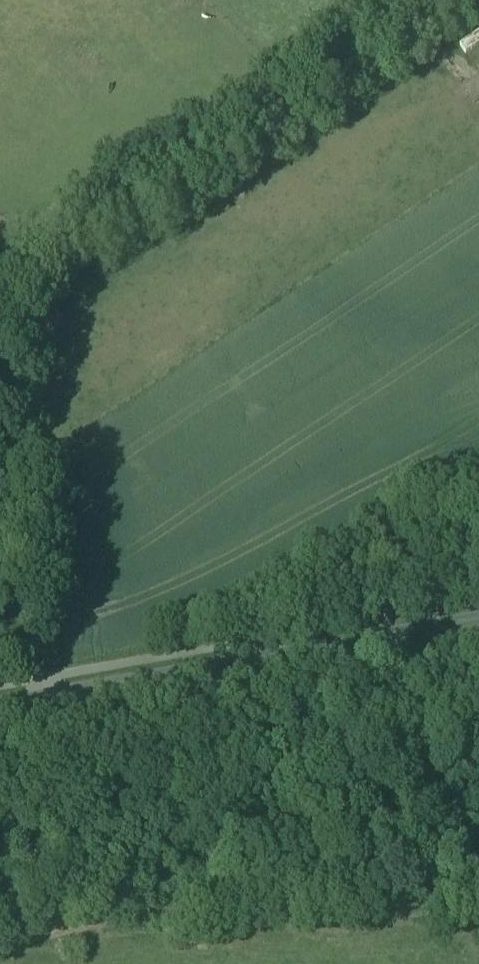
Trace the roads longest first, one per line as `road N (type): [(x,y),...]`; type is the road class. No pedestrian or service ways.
road 1 (primary): [(0,714),(478,627)]

